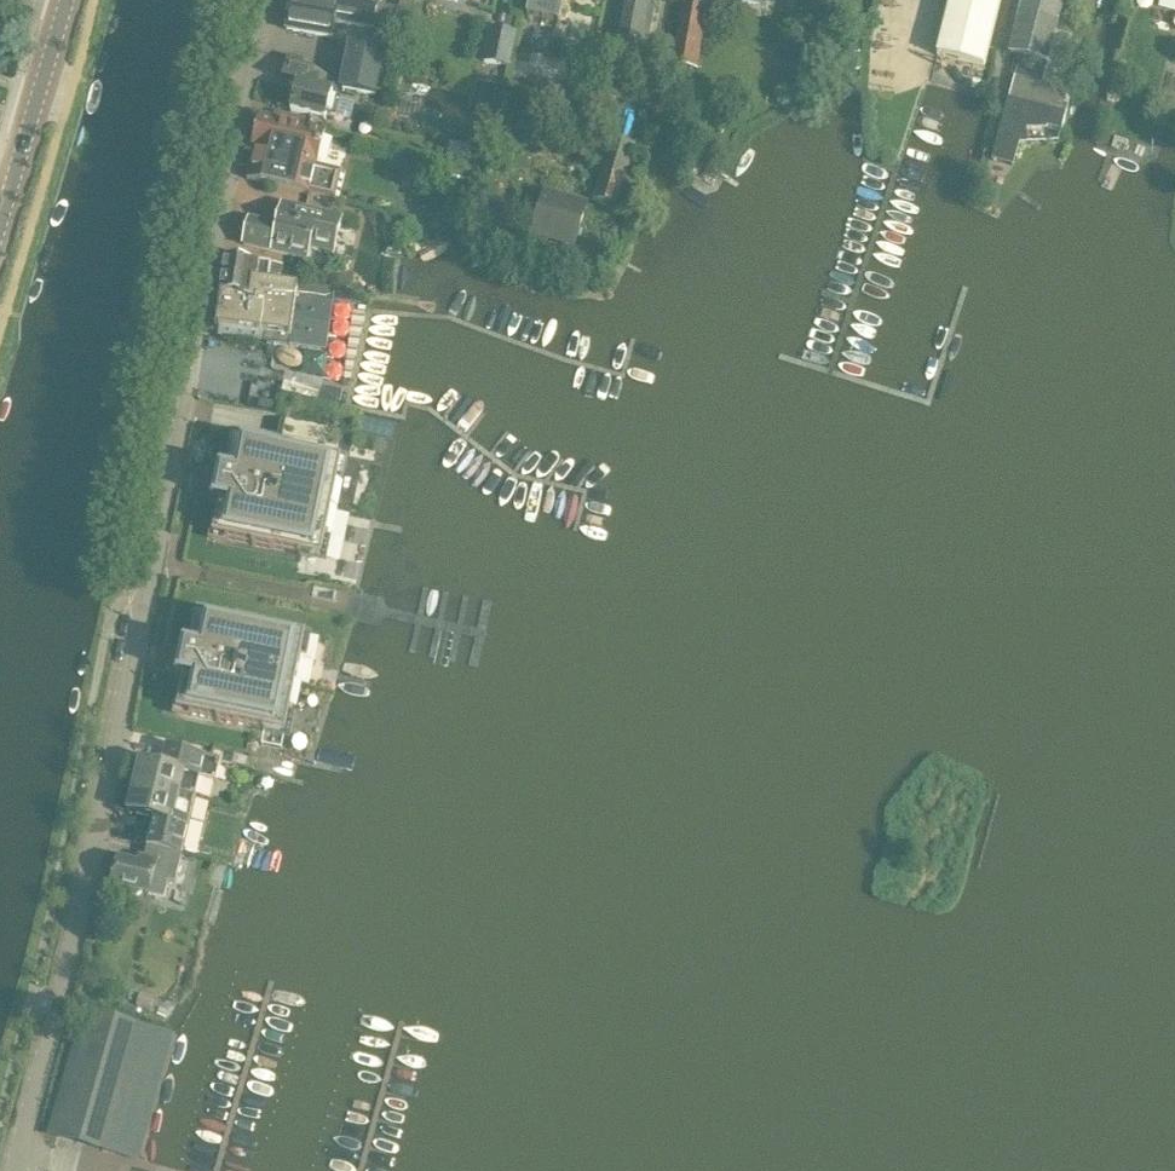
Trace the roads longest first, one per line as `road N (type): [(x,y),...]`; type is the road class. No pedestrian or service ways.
road 1 (residential): [(10,1170),(54,1006),(260,0)]
road 2 (tertiary): [(0,223),(67,0)]

